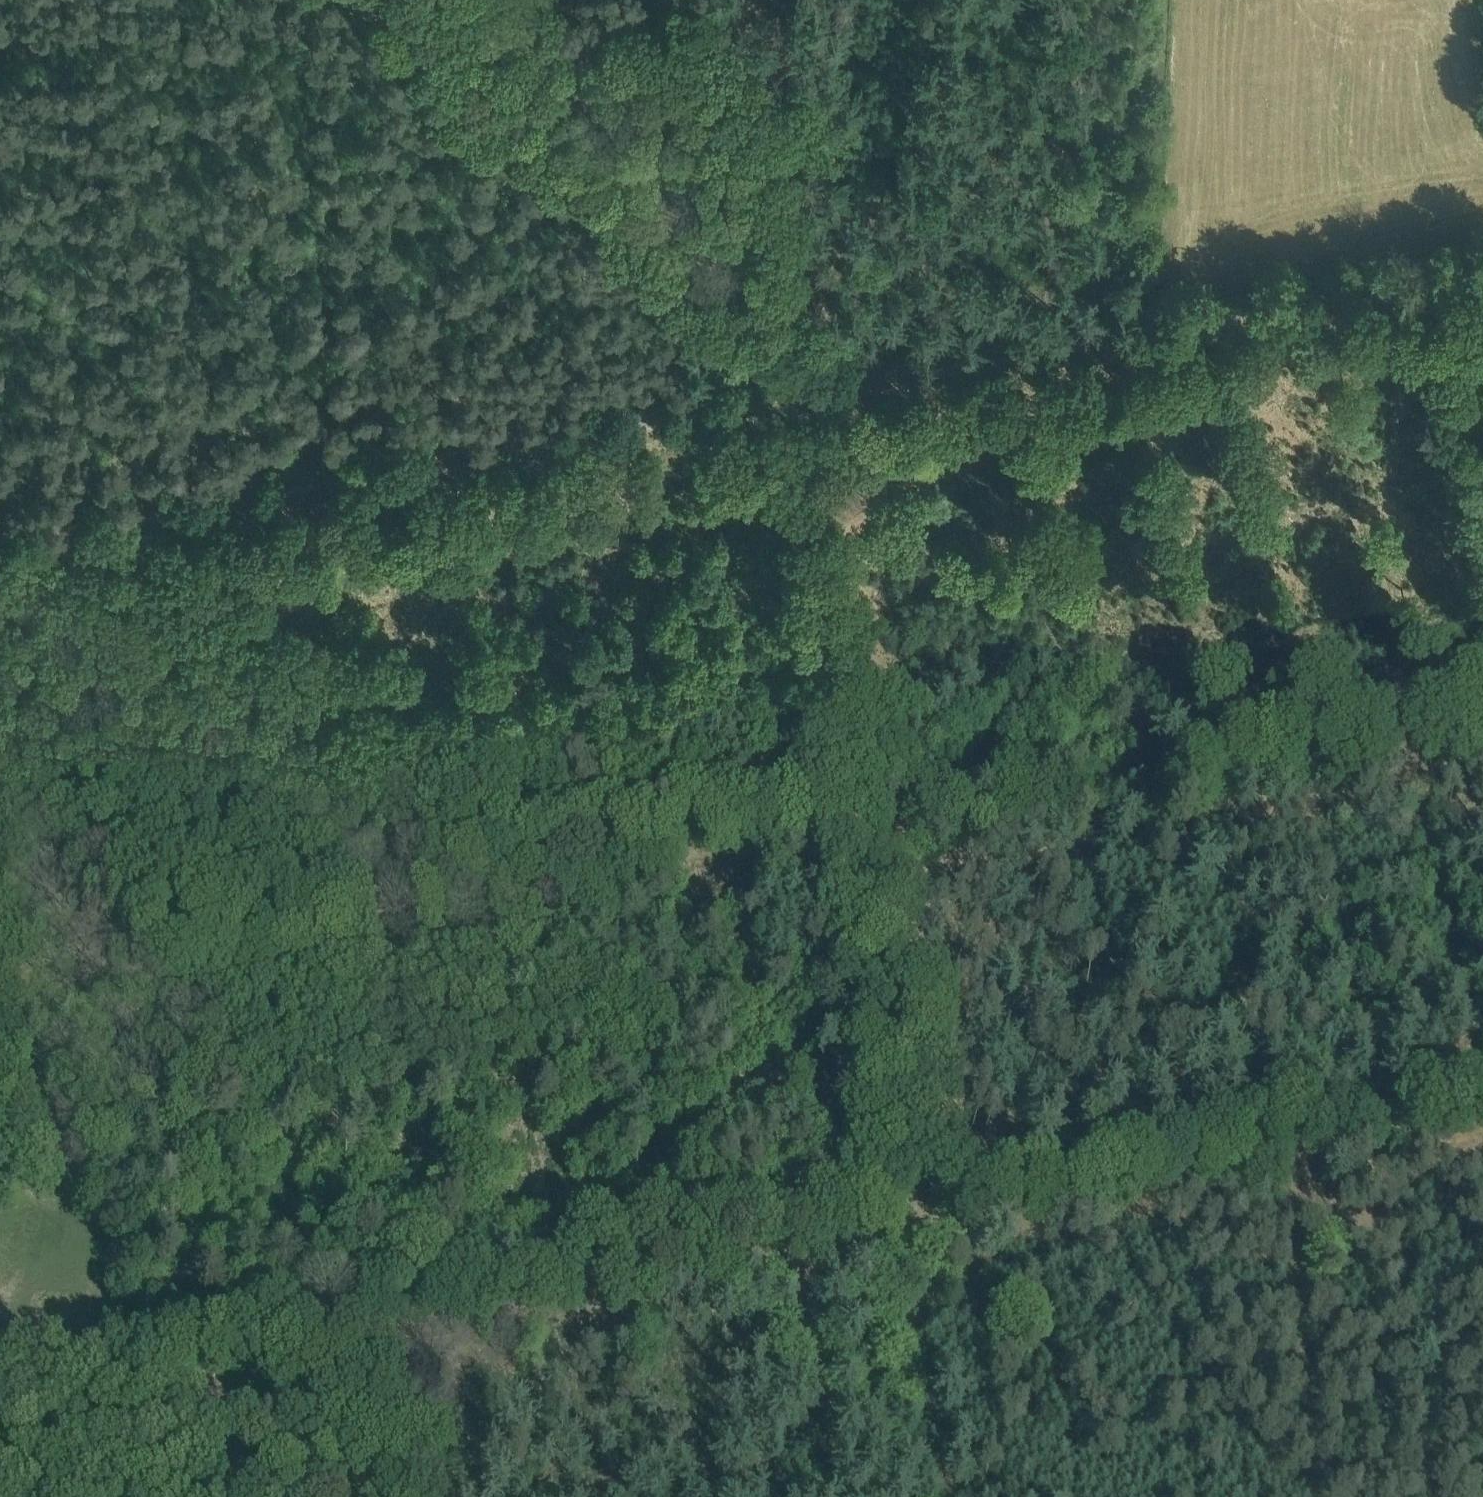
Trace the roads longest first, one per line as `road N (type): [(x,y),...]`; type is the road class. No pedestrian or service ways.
road 1 (track): [(1482,273),(0,543)]
road 2 (track): [(923,1240),(0,1436)]

